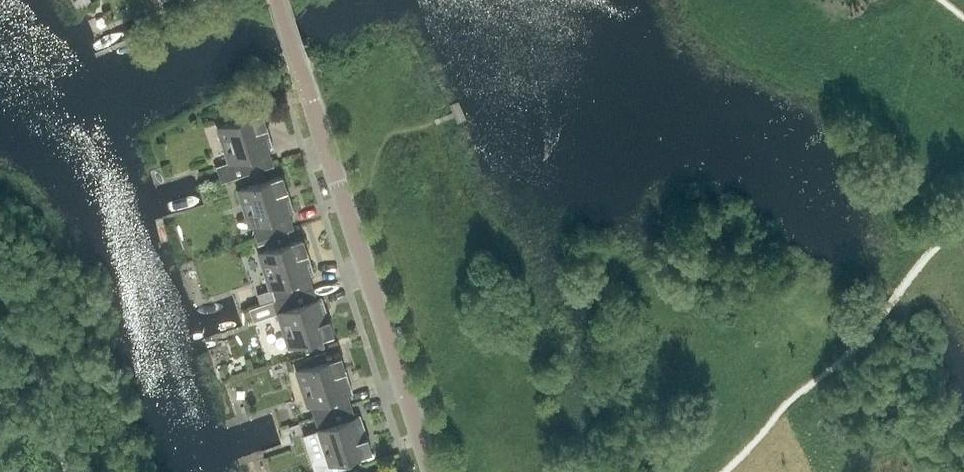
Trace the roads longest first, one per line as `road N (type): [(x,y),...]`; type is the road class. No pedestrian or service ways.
road 1 (unclassified): [(432,471),(280,2)]

